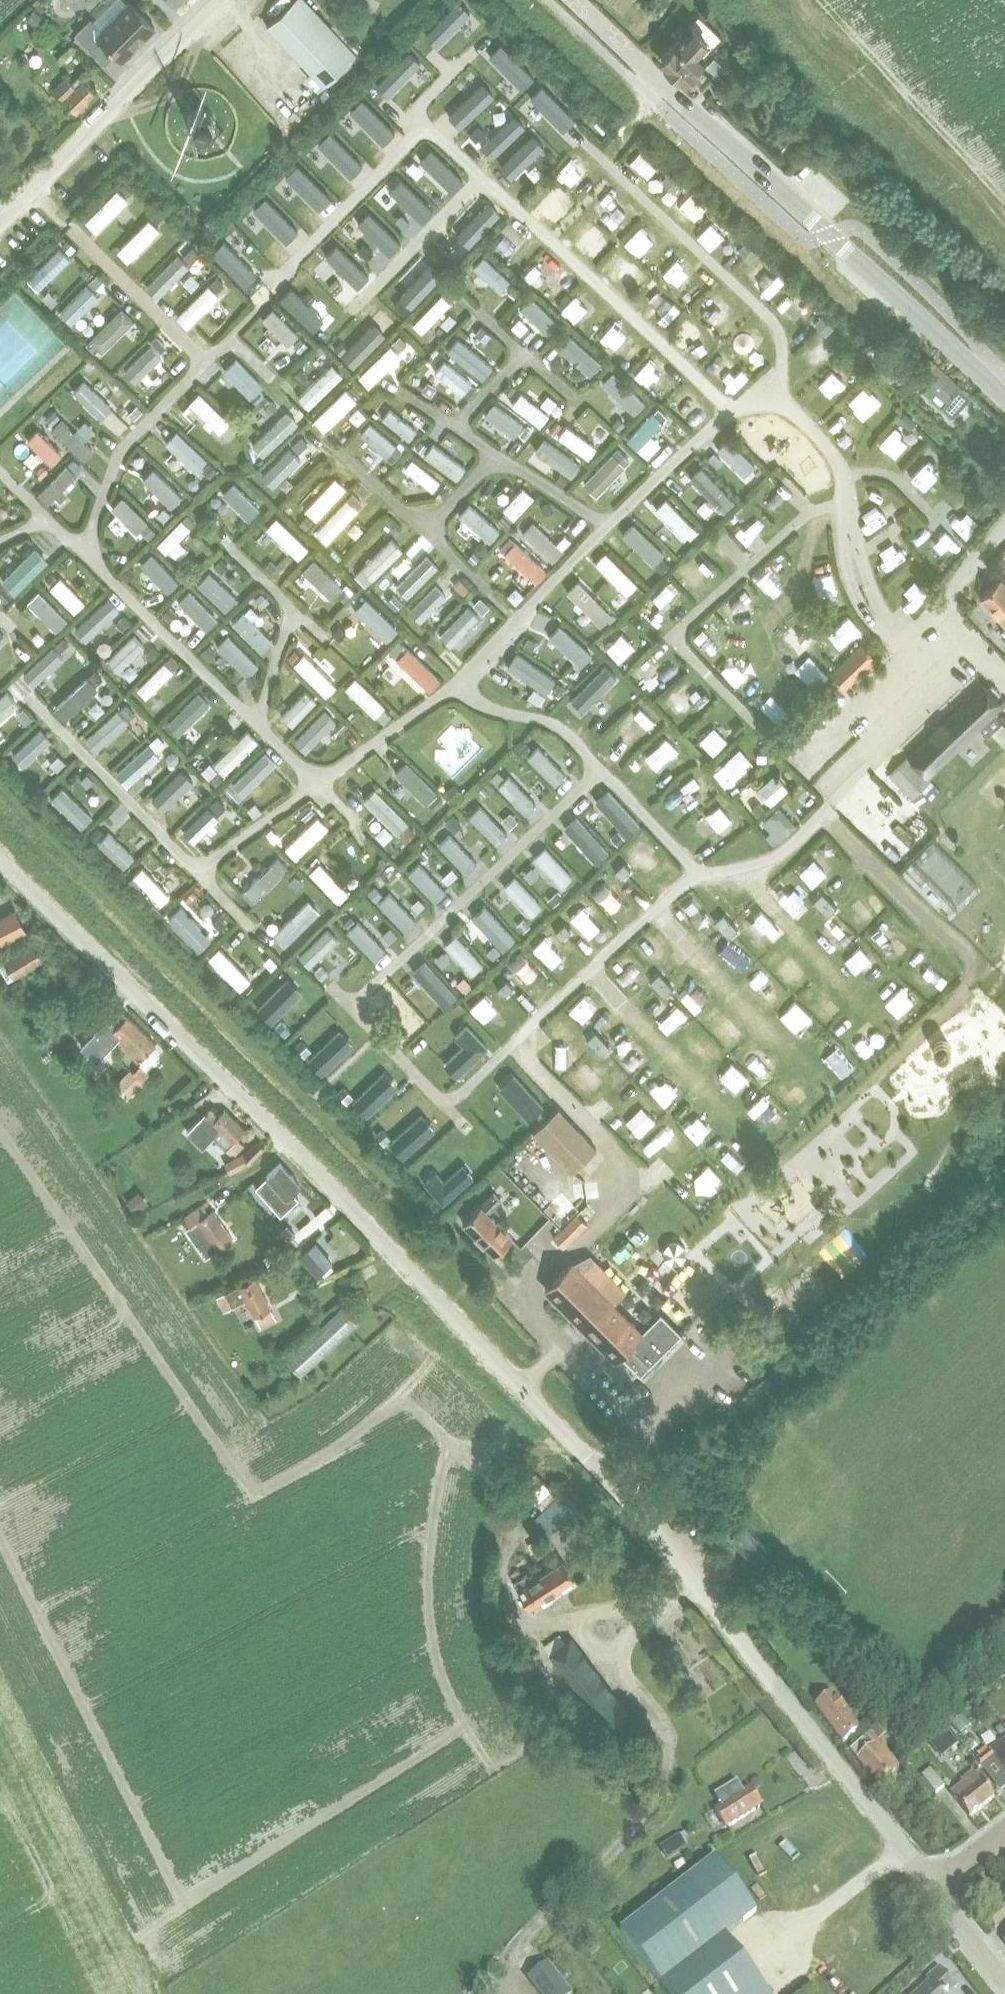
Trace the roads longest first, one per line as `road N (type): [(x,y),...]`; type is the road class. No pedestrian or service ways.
road 1 (residential): [(931,1887),(586,1455),(369,1225),(0,861)]
road 2 (tertiary): [(1004,397),(572,0)]
road 3 (residential): [(0,222),(221,0)]
road 4 (residential): [(1004,1983),(931,1887)]

